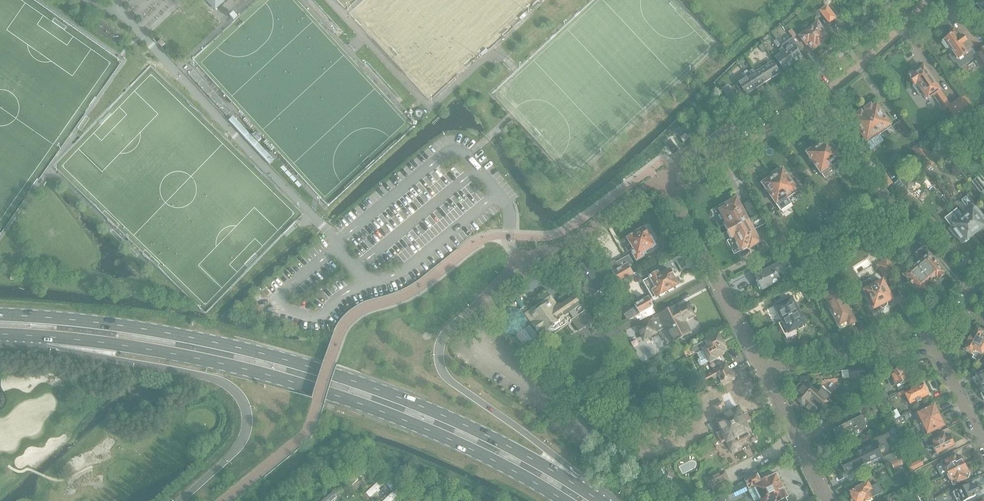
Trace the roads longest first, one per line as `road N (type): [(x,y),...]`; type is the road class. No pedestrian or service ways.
road 1 (primary): [(594,496),(456,420),(264,354),(175,335),(0,315)]
road 2 (primary): [(14,335),(166,352),(365,405),(504,464),(566,500)]
road 3 (primary): [(14,335),(57,351),(214,379),(244,397),(248,432),(240,448),(184,500)]
road 4 (primary): [(594,496),(442,366),(448,332),(517,259)]
road 5 (residential): [(658,178),(818,70),(903,0)]
road 6 (residential): [(763,369),(658,178)]
road 7 (residential): [(763,369),(936,348)]
road 8 (residential): [(517,259),(563,247),(658,178)]
road 9 (residential): [(829,500),(763,369)]

